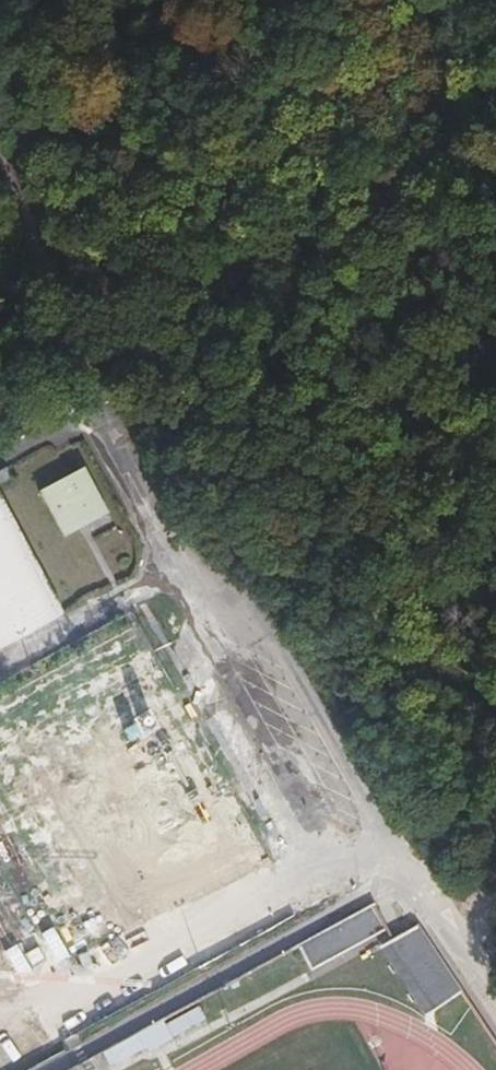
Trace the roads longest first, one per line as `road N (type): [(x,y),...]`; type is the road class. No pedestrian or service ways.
road 1 (residential): [(495,1012),(400,872),(304,808),(175,575),(96,383)]

